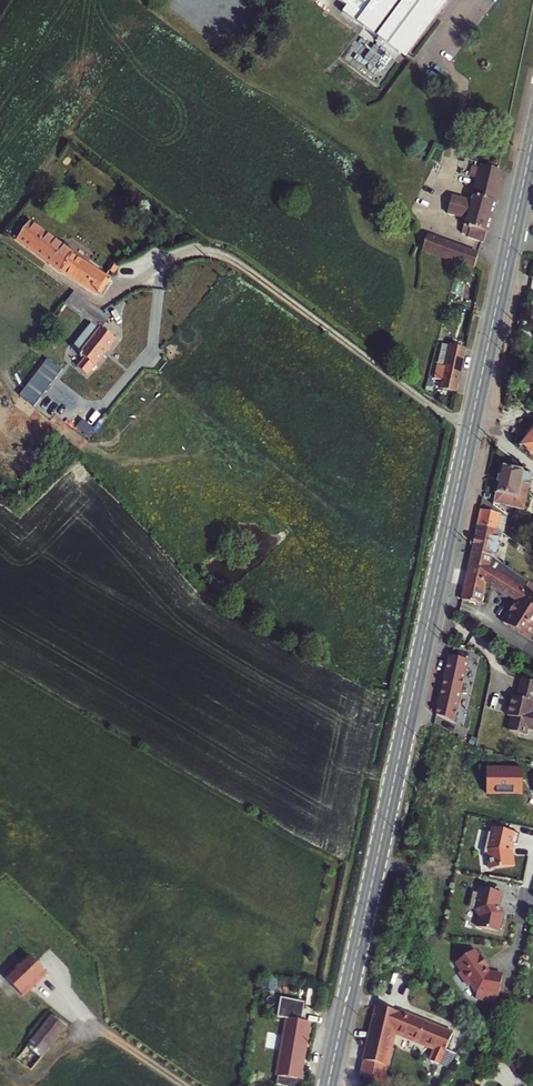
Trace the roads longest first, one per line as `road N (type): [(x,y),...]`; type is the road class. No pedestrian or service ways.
road 1 (primary): [(514,228),(327,1085)]

